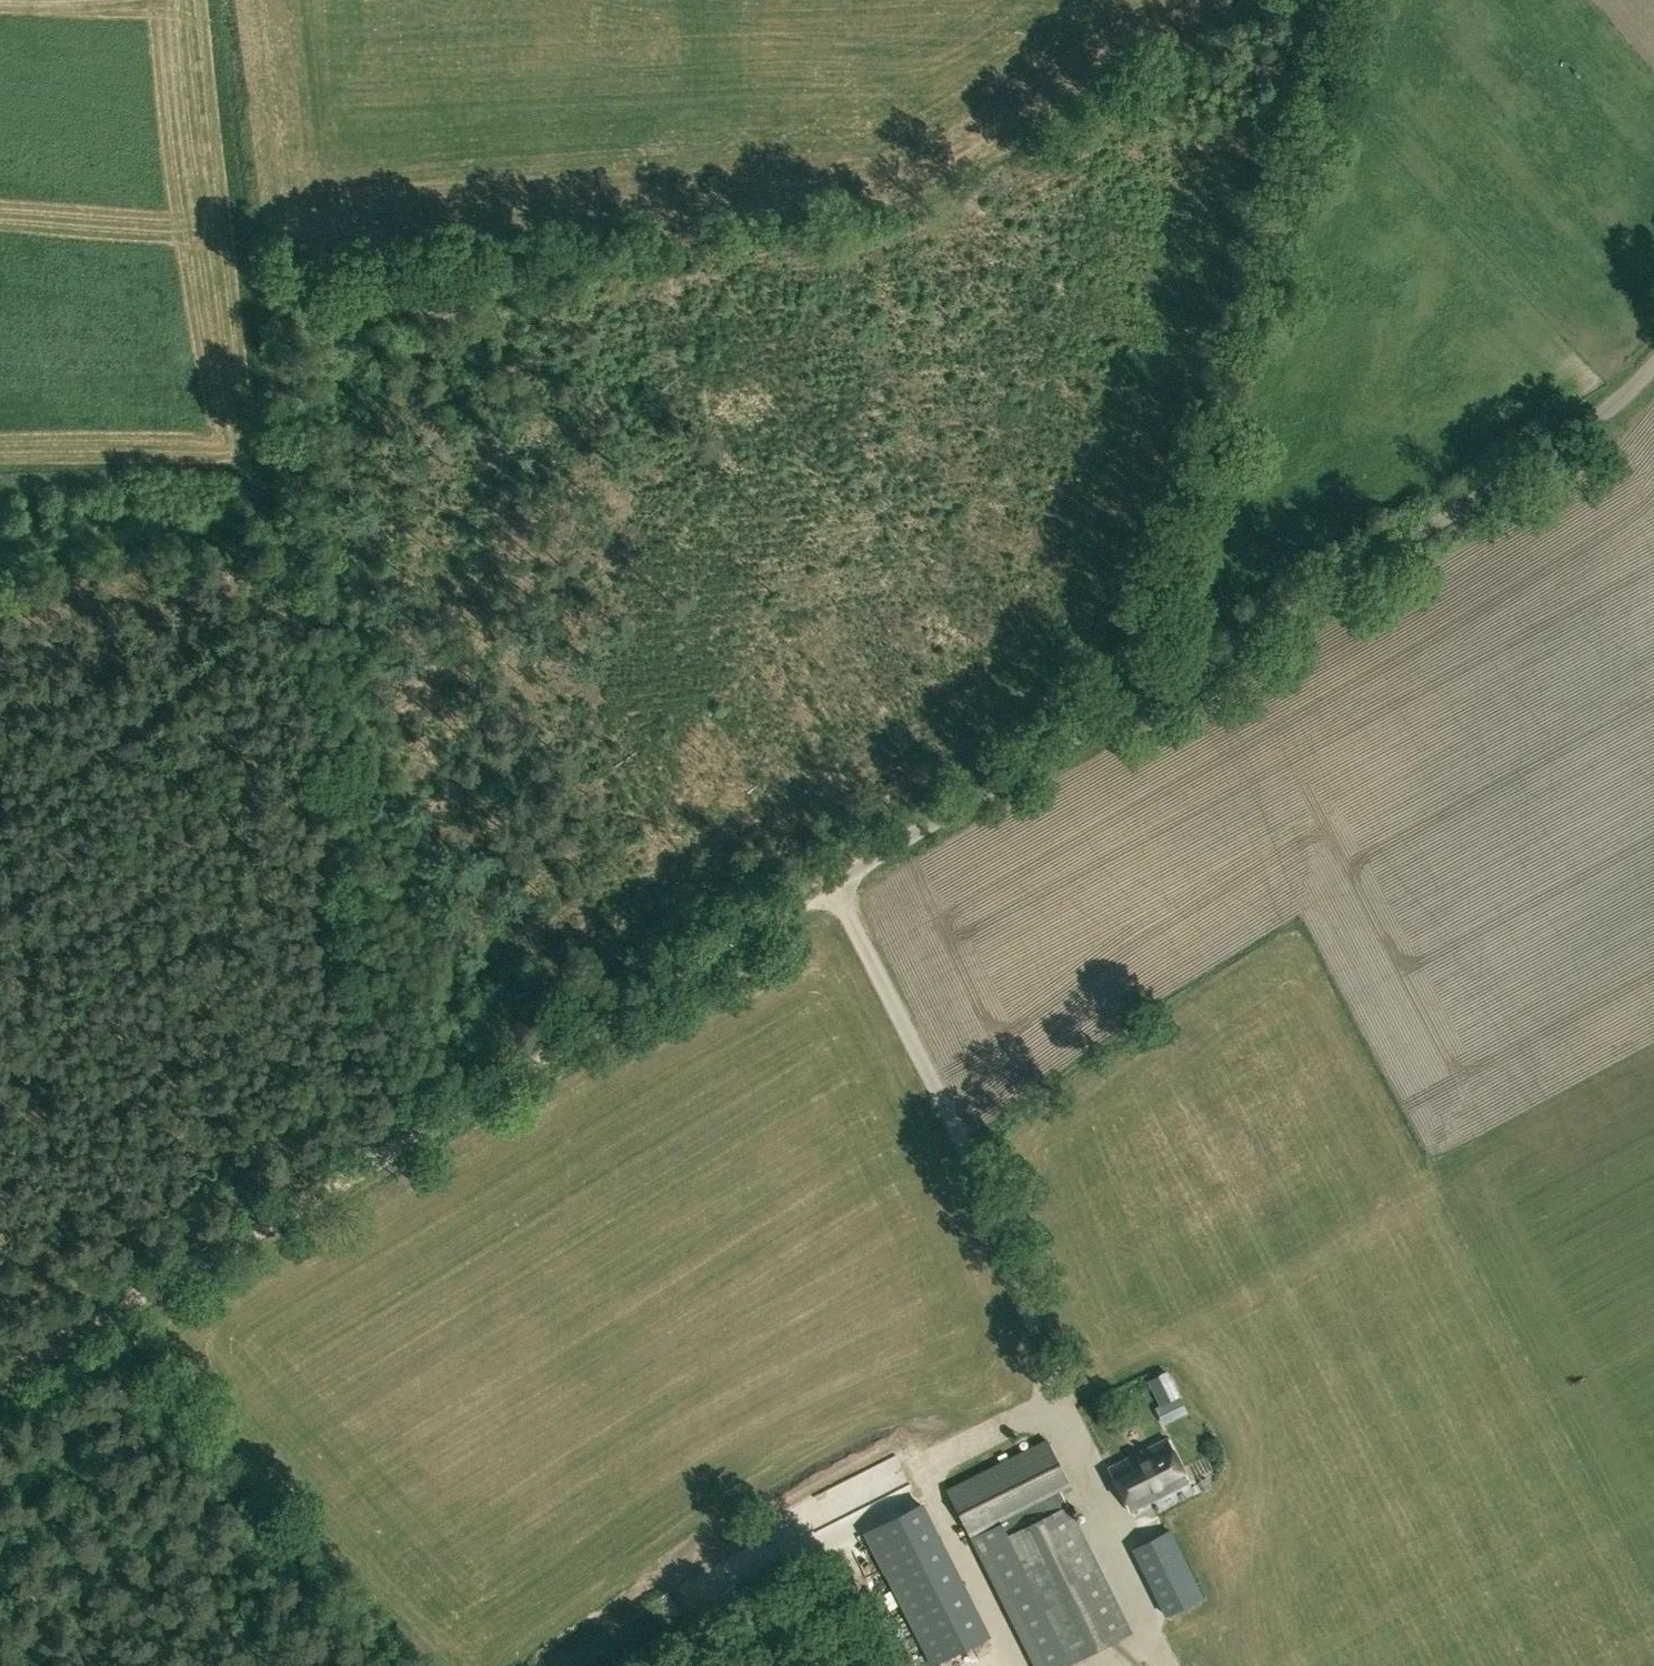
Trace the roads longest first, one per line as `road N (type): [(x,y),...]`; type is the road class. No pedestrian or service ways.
road 1 (unclassified): [(833,886),(1543,455),(1653,364)]
road 2 (track): [(833,886),(0,1385)]

